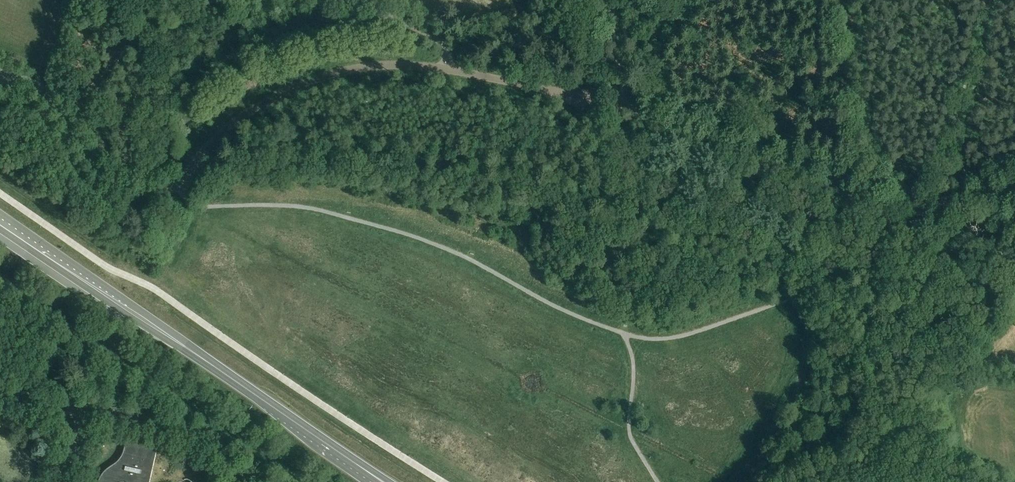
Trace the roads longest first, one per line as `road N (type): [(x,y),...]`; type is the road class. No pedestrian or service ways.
road 1 (unclassified): [(0,77),(54,101),(104,173),(139,190),(183,180),(237,121),(303,84),(360,69),(449,69)]
road 2 (primary): [(262,400),(0,223)]
road 3 (unclassified): [(81,411),(215,444),(232,468),(231,481)]
road 4 (primary): [(390,481),(262,400)]
road 5 (unclassified): [(449,69),(593,99)]
road 6 (primary): [(262,400),(375,481)]
road 7 (unclassified): [(353,4),(435,37),(449,69)]

